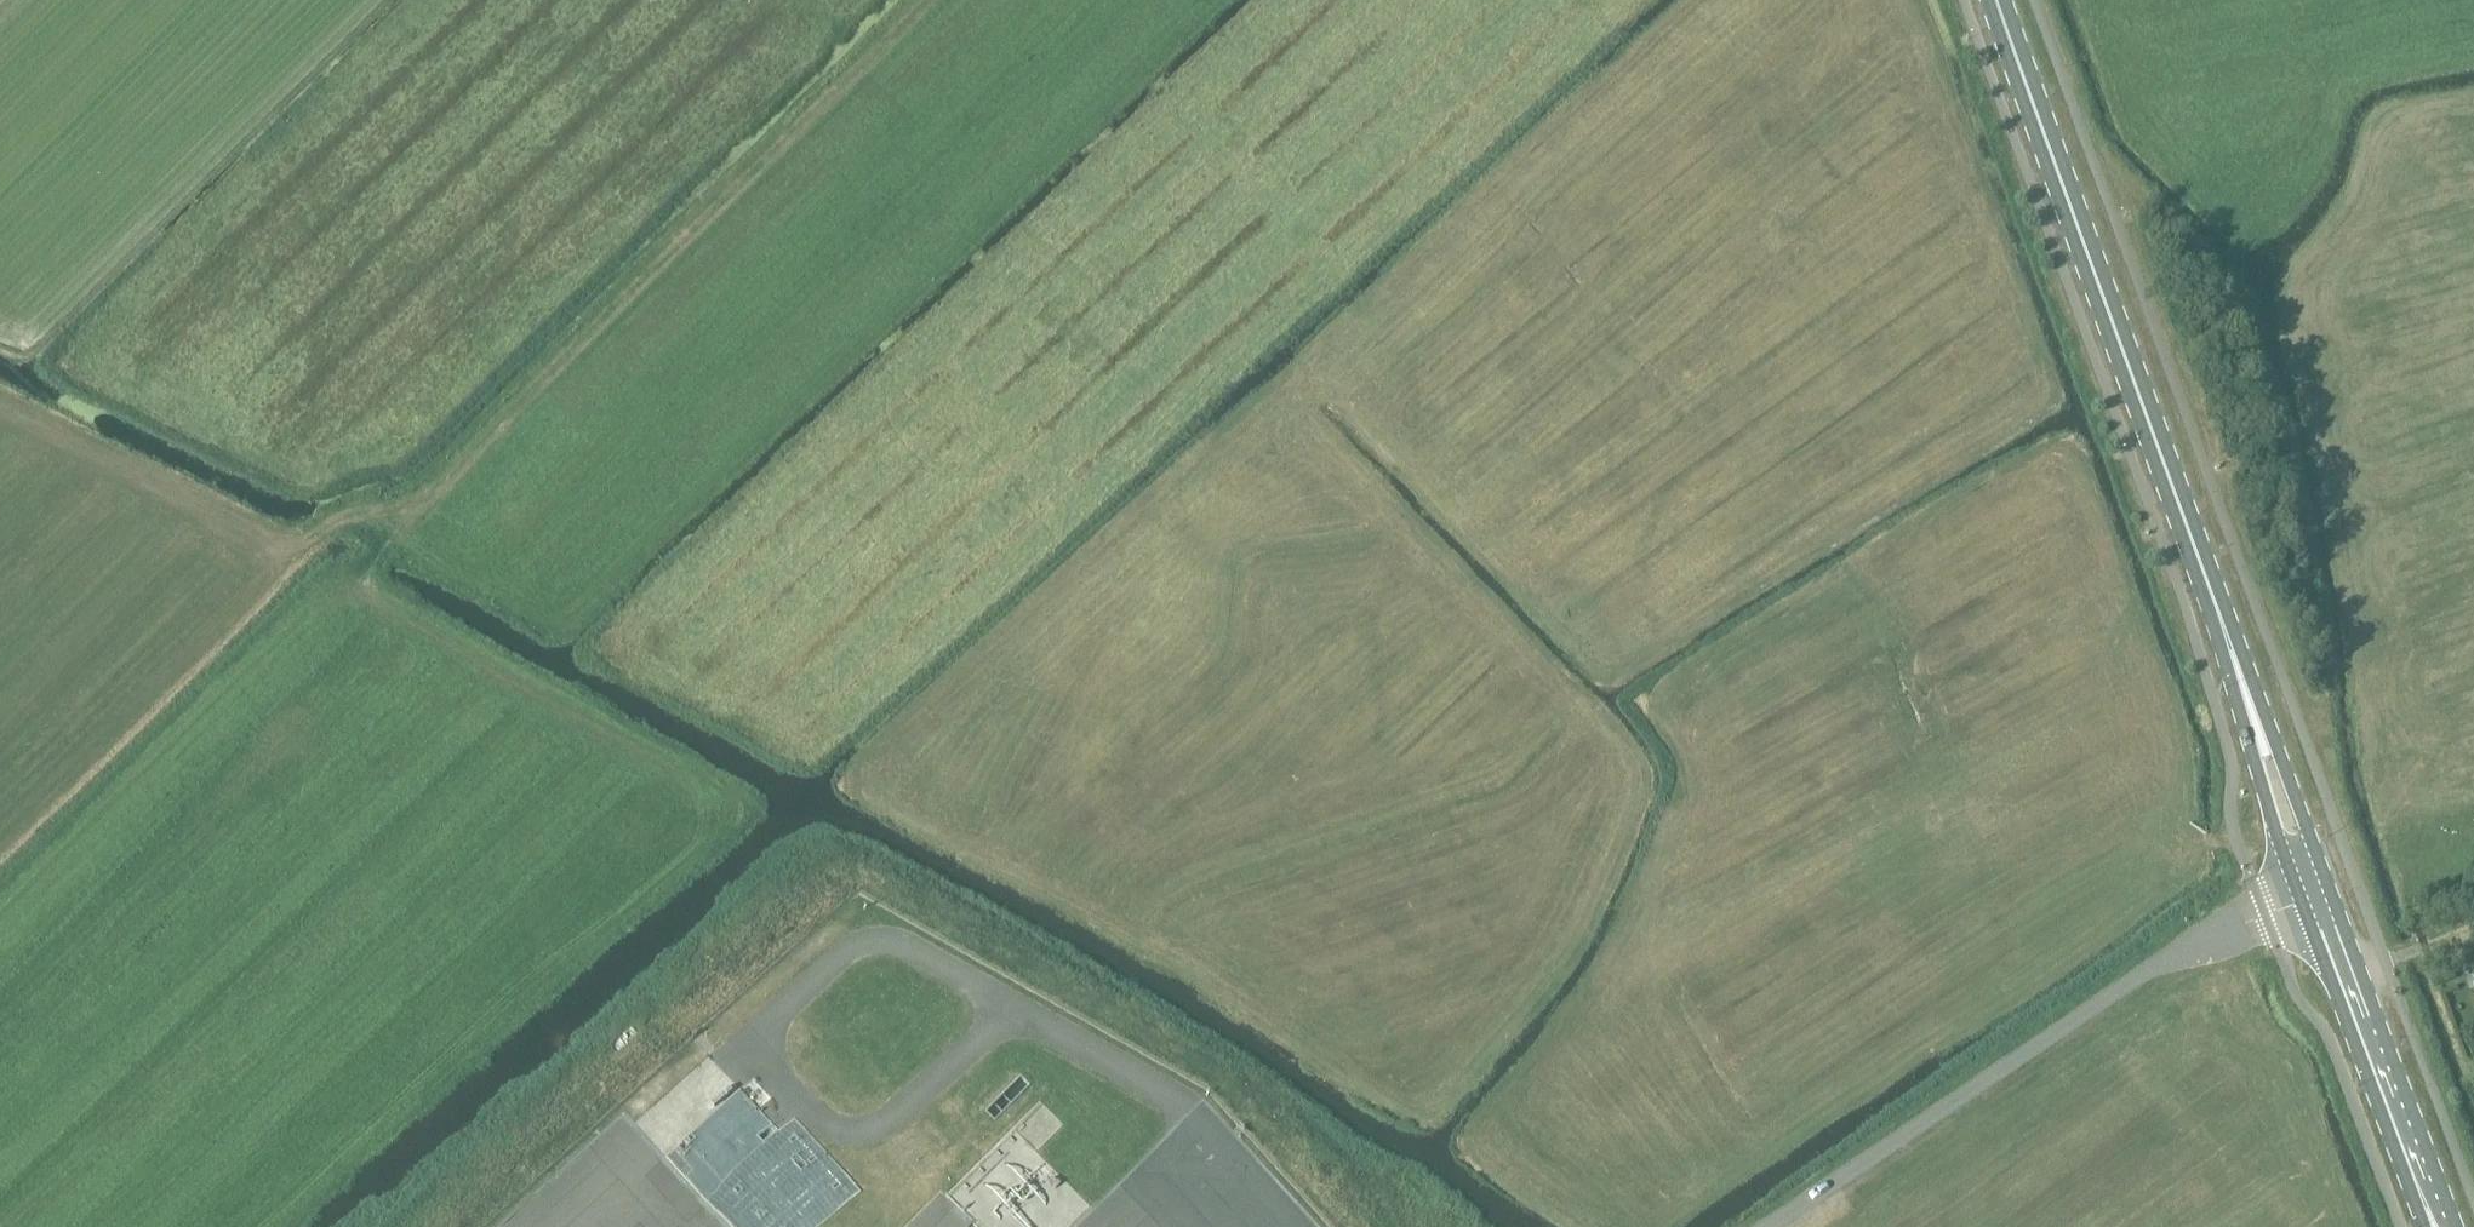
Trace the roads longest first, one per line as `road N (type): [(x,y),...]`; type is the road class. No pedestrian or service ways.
road 1 (secondary): [(2442,1226),(1997,0)]

